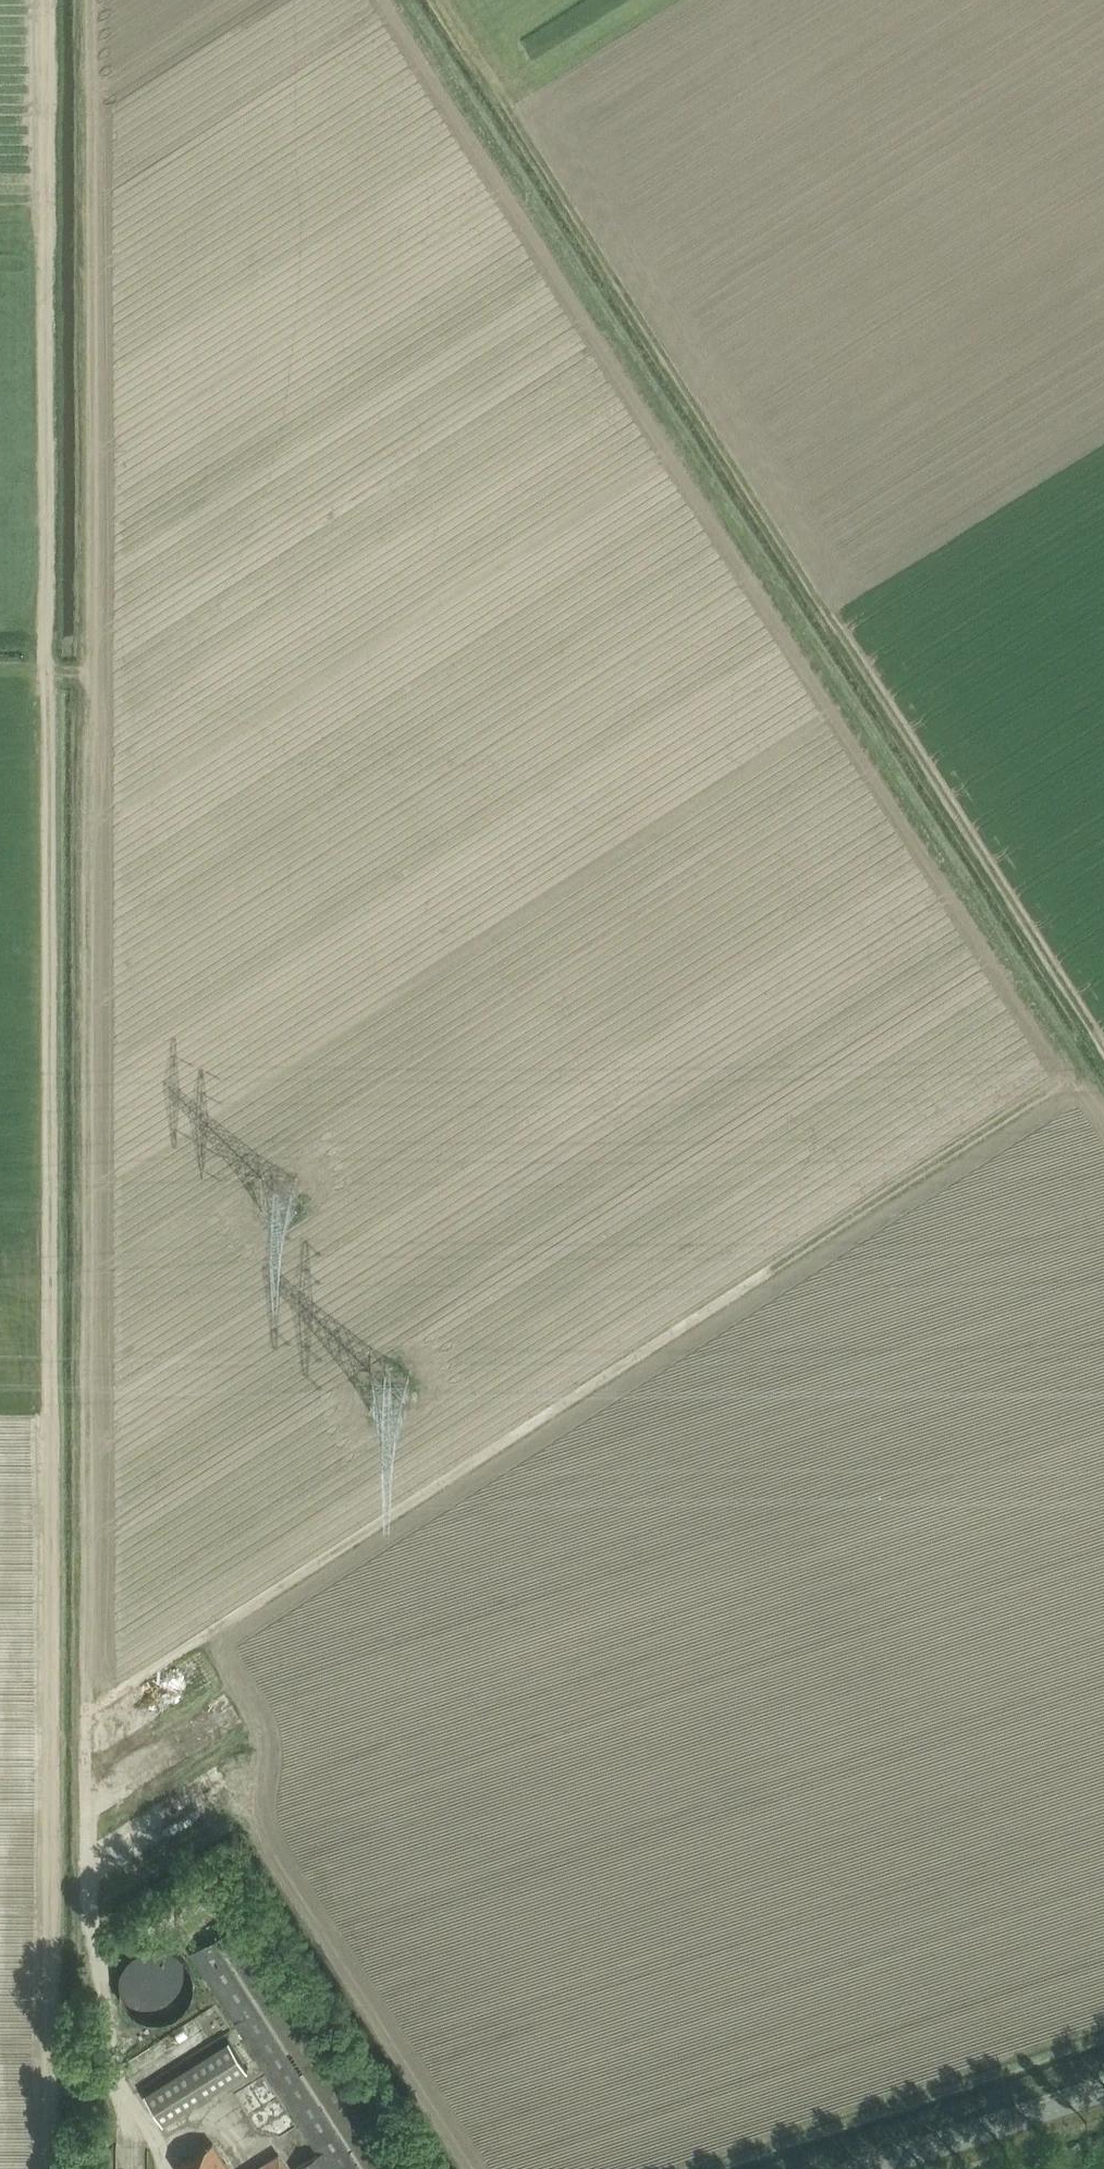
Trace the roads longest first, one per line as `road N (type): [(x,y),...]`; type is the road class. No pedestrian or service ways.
road 1 (unclassified): [(868,2168),(1103,2090)]

